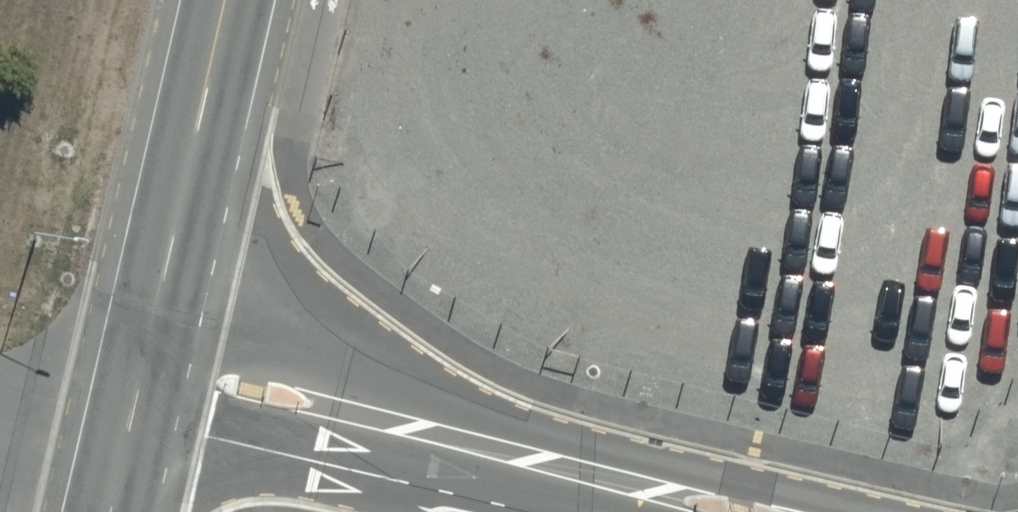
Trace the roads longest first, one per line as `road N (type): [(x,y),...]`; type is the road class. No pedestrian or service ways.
road 1 (unclassified): [(158,325),(904,511)]
road 2 (unclassified): [(634,511),(419,482),(138,414)]
road 3 (tertiary): [(158,325),(233,0)]

